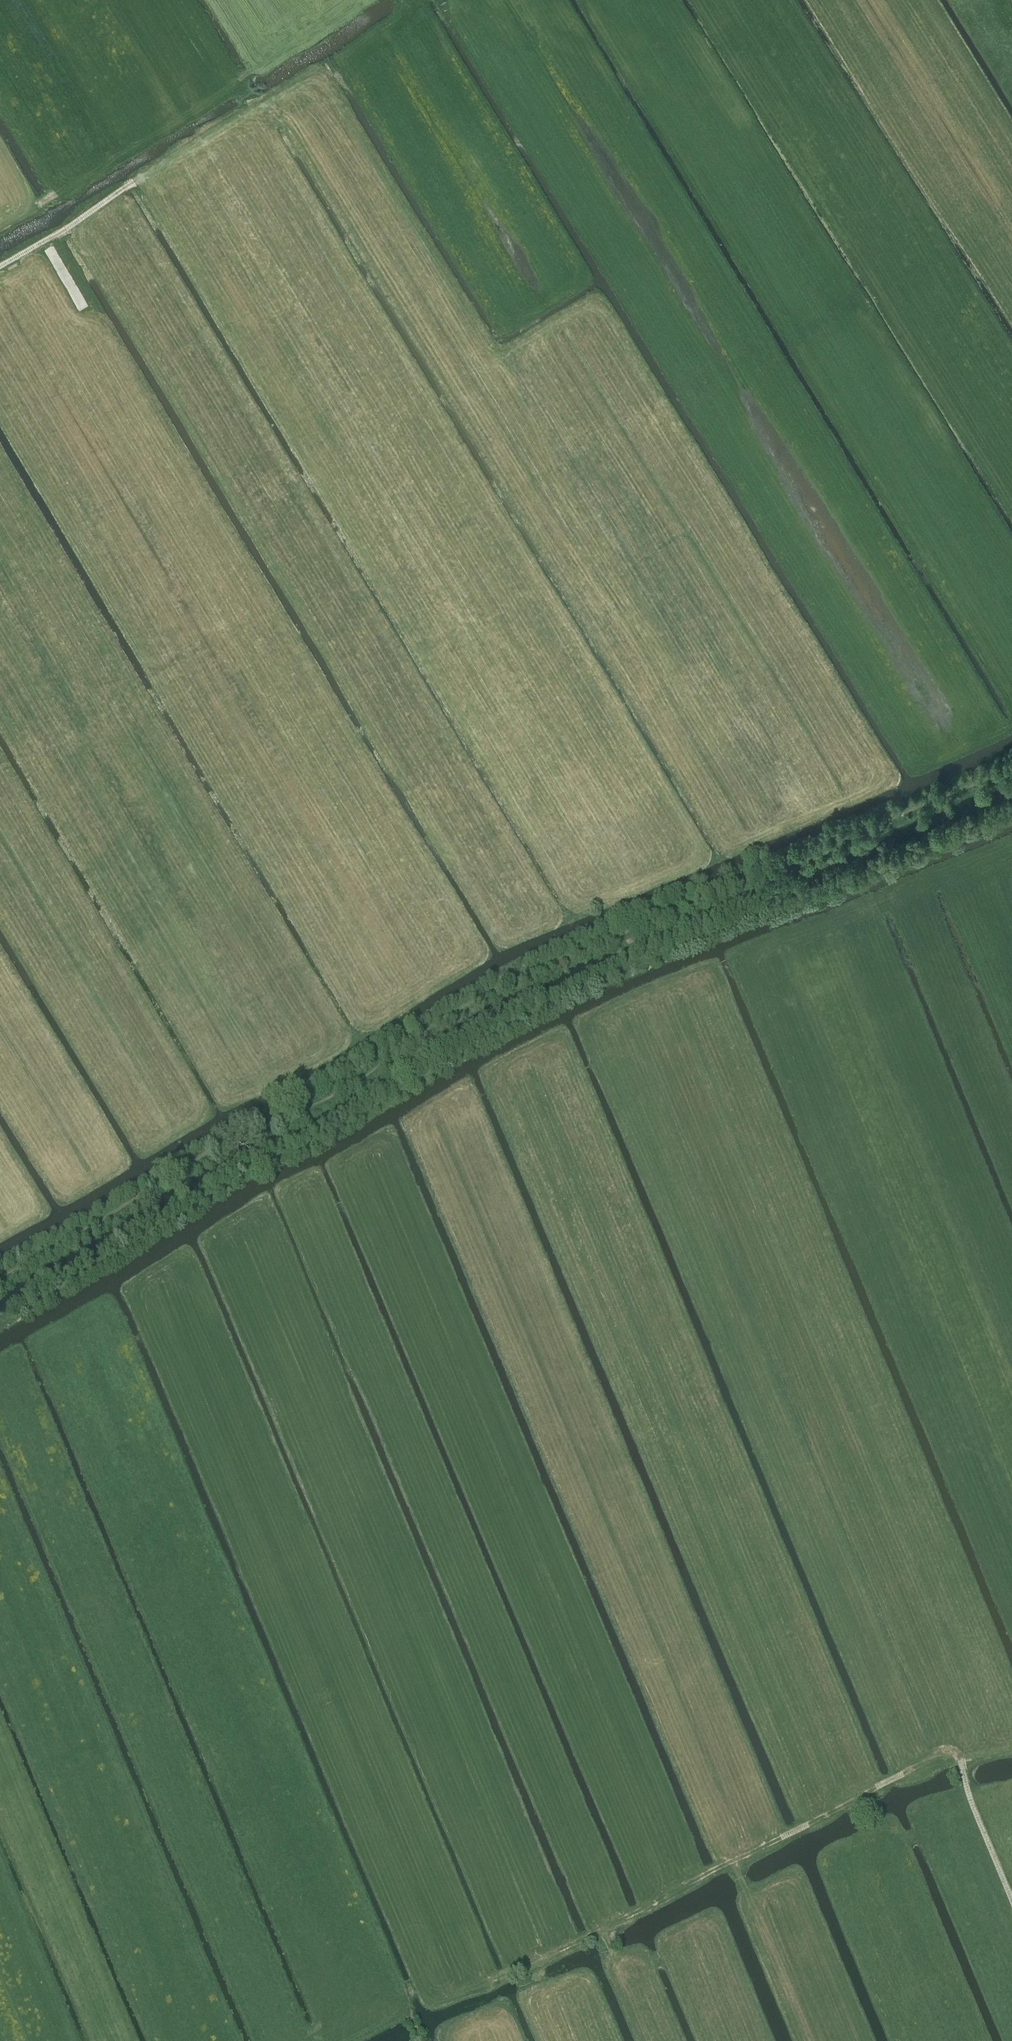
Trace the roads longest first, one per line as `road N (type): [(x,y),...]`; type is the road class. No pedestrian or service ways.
road 1 (track): [(0,267),(134,181)]
road 2 (track): [(1011,1898),(960,1755)]

